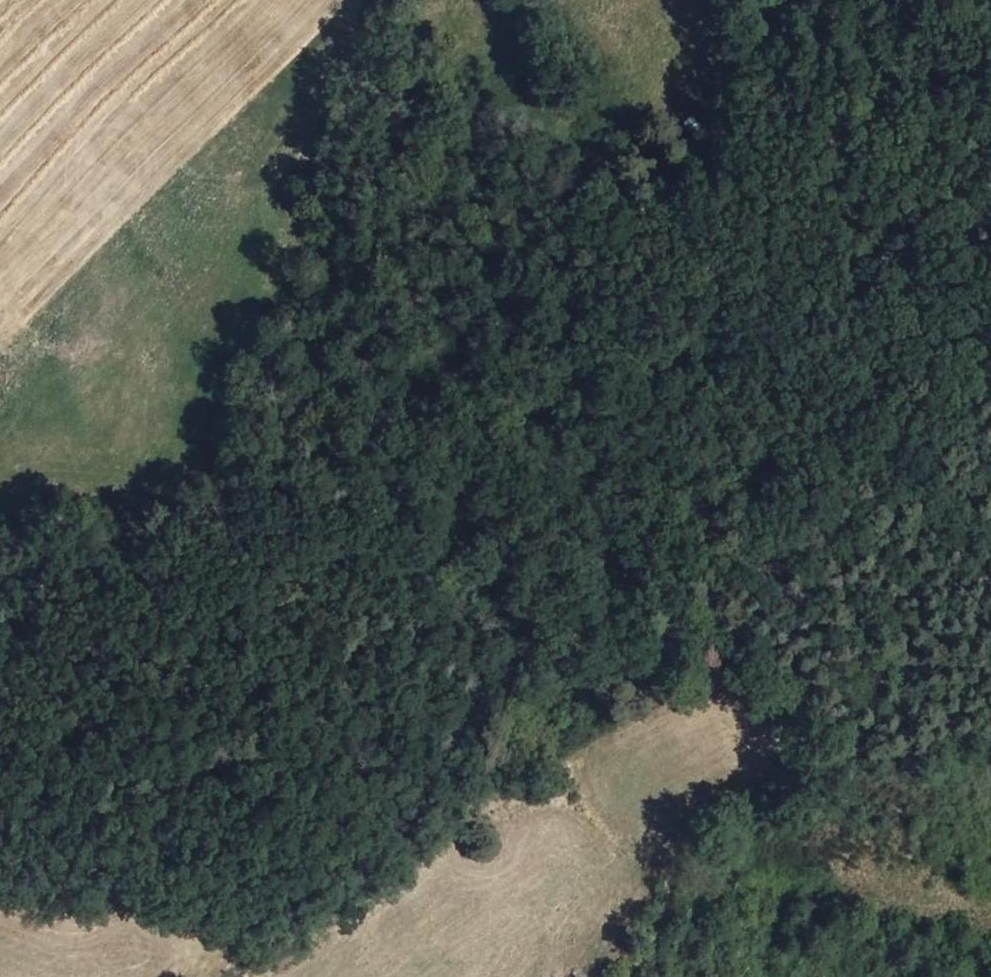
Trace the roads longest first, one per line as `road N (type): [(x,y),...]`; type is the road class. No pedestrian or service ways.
road 1 (track): [(626,976),(657,929),(675,869),(723,820),(828,761),(990,738)]

